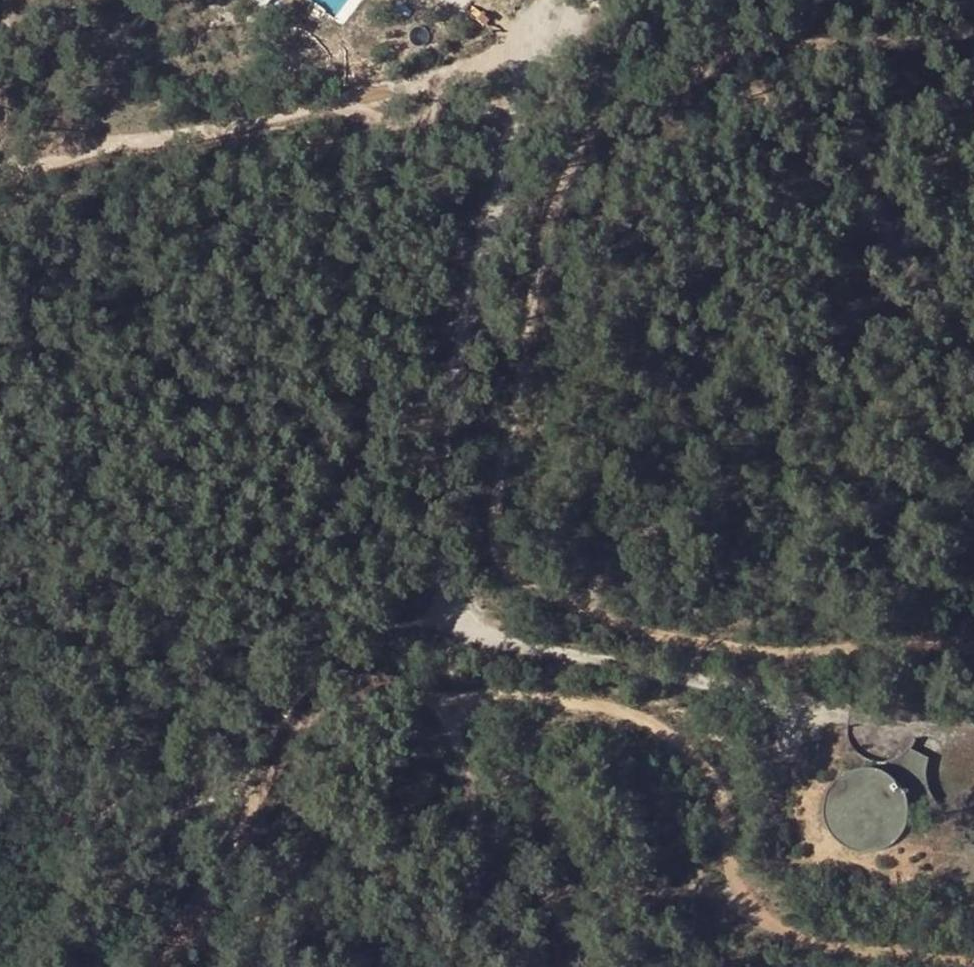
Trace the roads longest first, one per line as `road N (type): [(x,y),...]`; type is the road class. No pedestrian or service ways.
road 1 (track): [(973,34),(936,43),(720,41),(582,133),(536,275),(493,543),(513,577),(549,601),(656,630),(803,647),(973,647)]
road 2 (track): [(973,966),(814,944),(766,927),(727,861),(708,774),(682,742),(629,717),(565,702),(427,691),(369,673),(329,680),(302,708),(231,849),(149,966)]
road 3 (track): [(546,0),(465,308),(444,540),(452,615),(539,659),(773,699)]
road 4 (track): [(534,45),(378,91),(133,138),(0,179)]
road 5 (track): [(664,74),(739,82),(811,128),(865,188),(935,320),(973,371)]
road 6 (track): [(440,691),(473,966)]

